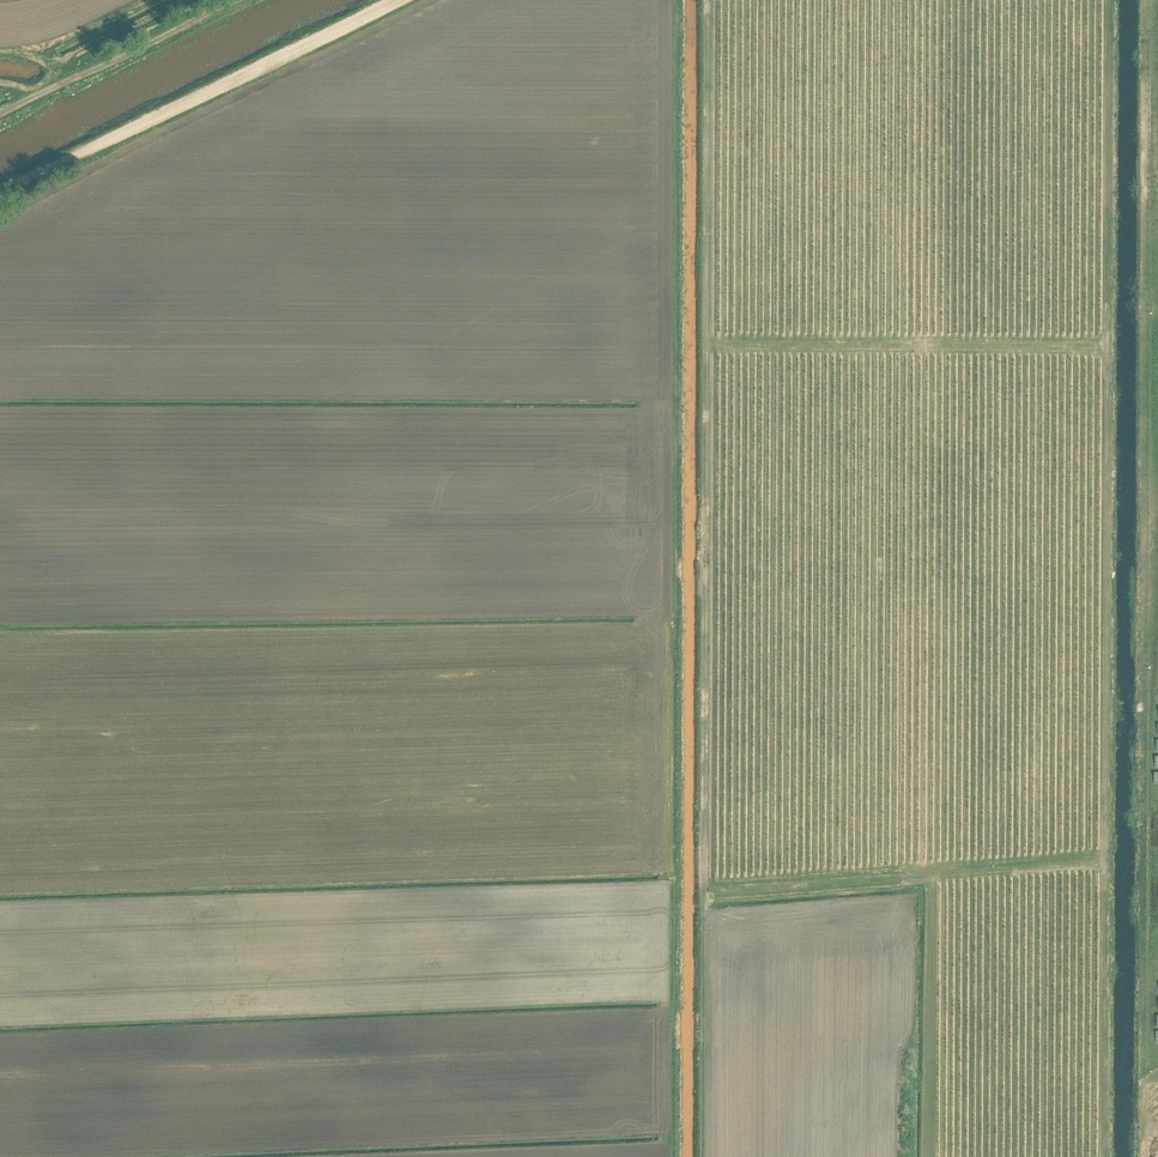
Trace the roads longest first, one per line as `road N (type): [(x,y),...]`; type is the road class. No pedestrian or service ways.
road 1 (track): [(702,1156),(702,0)]
road 2 (track): [(397,0),(0,195)]
road 3 (track): [(231,0),(0,114)]

